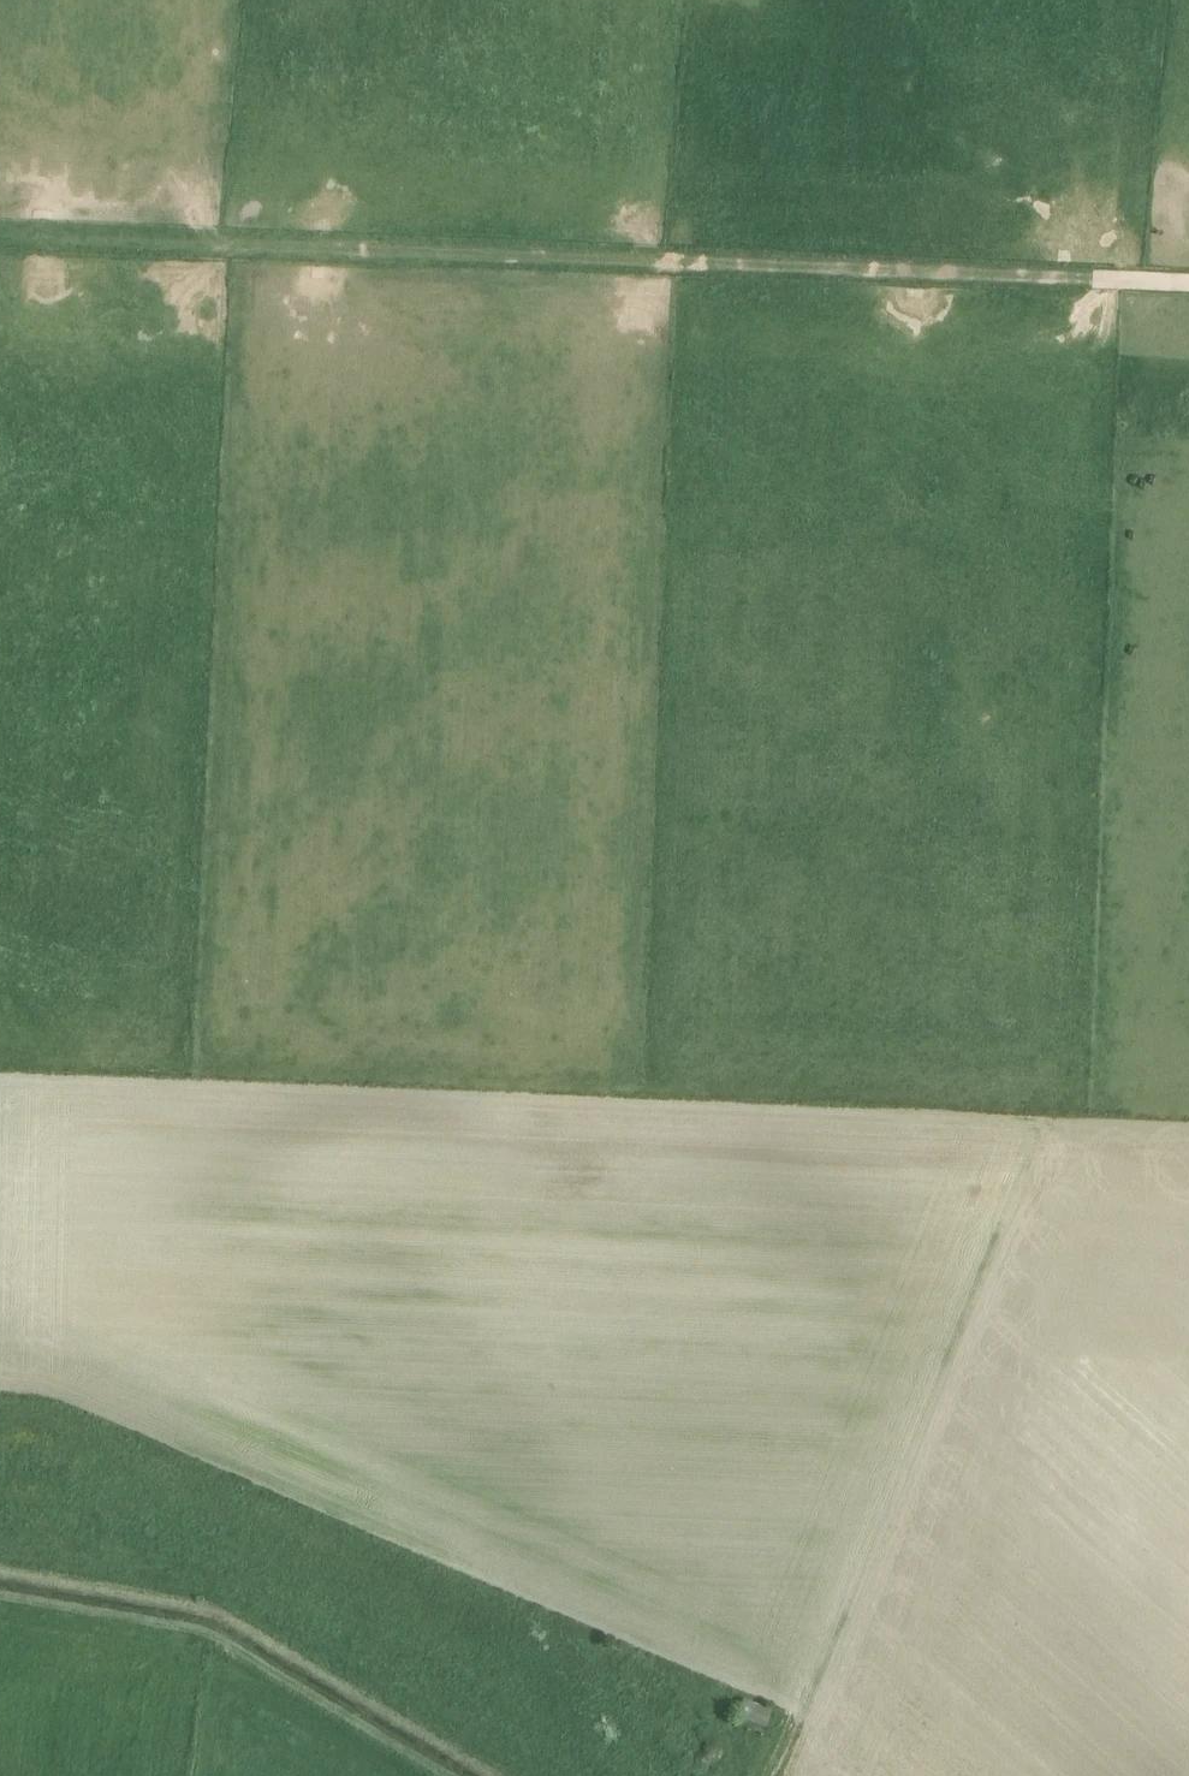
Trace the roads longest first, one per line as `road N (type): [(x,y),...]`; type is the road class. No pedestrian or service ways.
road 1 (track): [(0,1597),(209,1635),(445,1775)]

